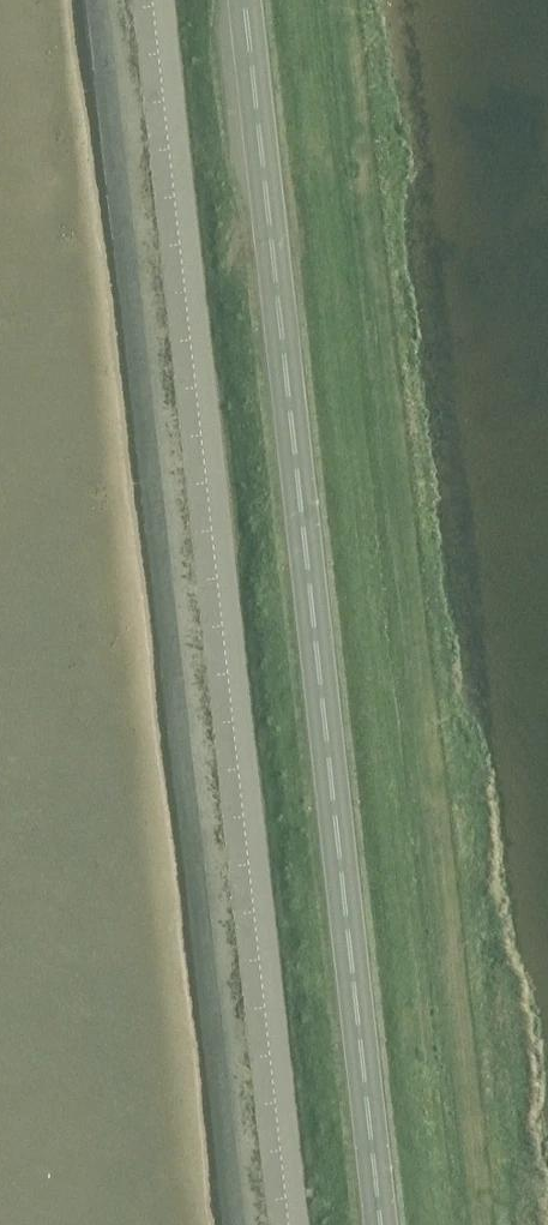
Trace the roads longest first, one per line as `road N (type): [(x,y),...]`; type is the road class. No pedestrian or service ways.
road 1 (unclassified): [(299,1224),(162,0)]
road 2 (trunk): [(379,1224),(243,0)]

